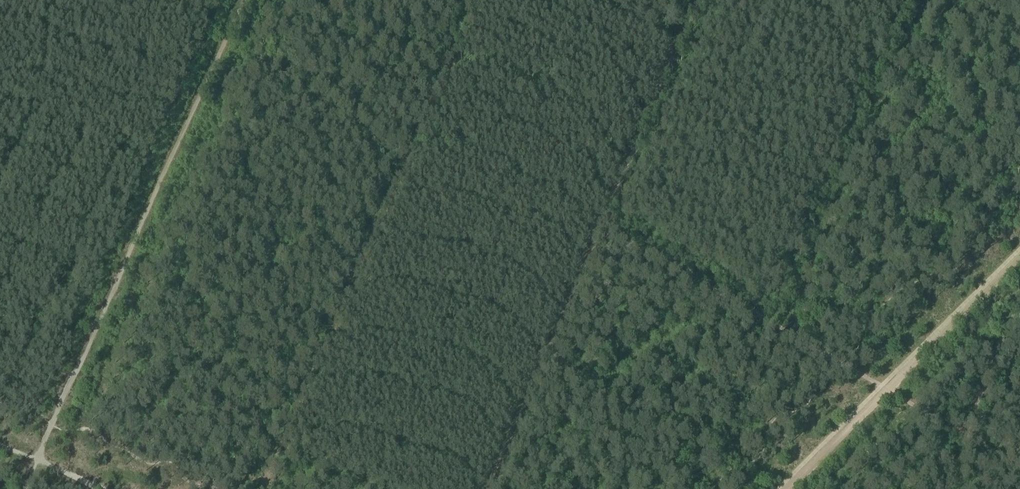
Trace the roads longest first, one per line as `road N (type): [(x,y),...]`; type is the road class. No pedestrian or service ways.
road 1 (track): [(479,0),(263,488)]
road 2 (track): [(241,0),(36,460)]
road 3 (track): [(788,488),(1019,258)]

